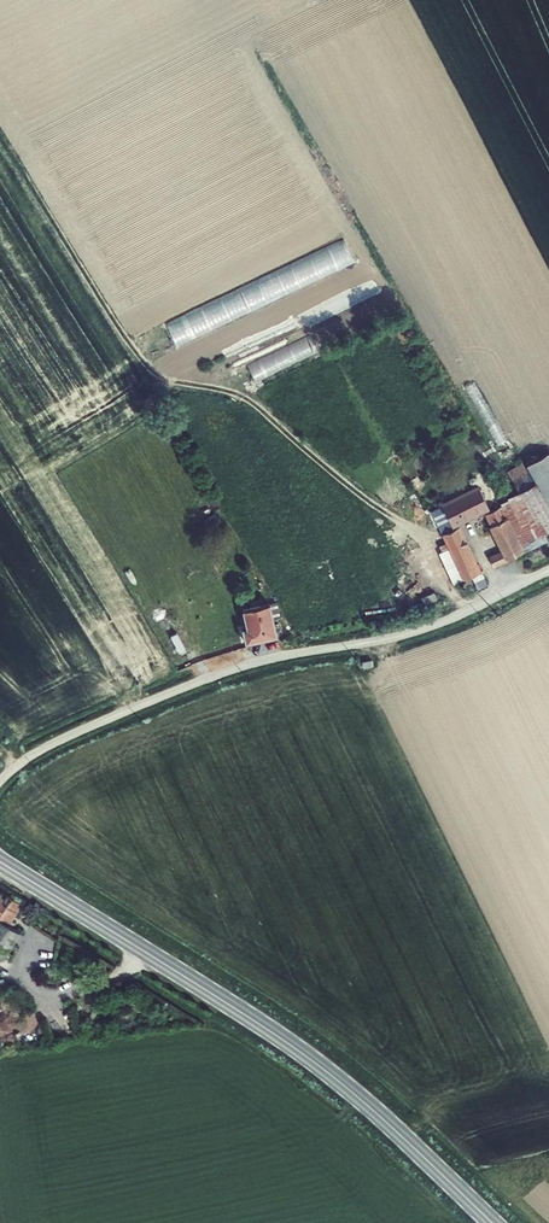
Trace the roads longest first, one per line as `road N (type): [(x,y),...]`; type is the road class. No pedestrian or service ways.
road 1 (secondary): [(0,861),(322,1067),(493,1222)]
road 2 (unclassified): [(548,571),(397,637),(211,677),(49,745),(0,780)]

